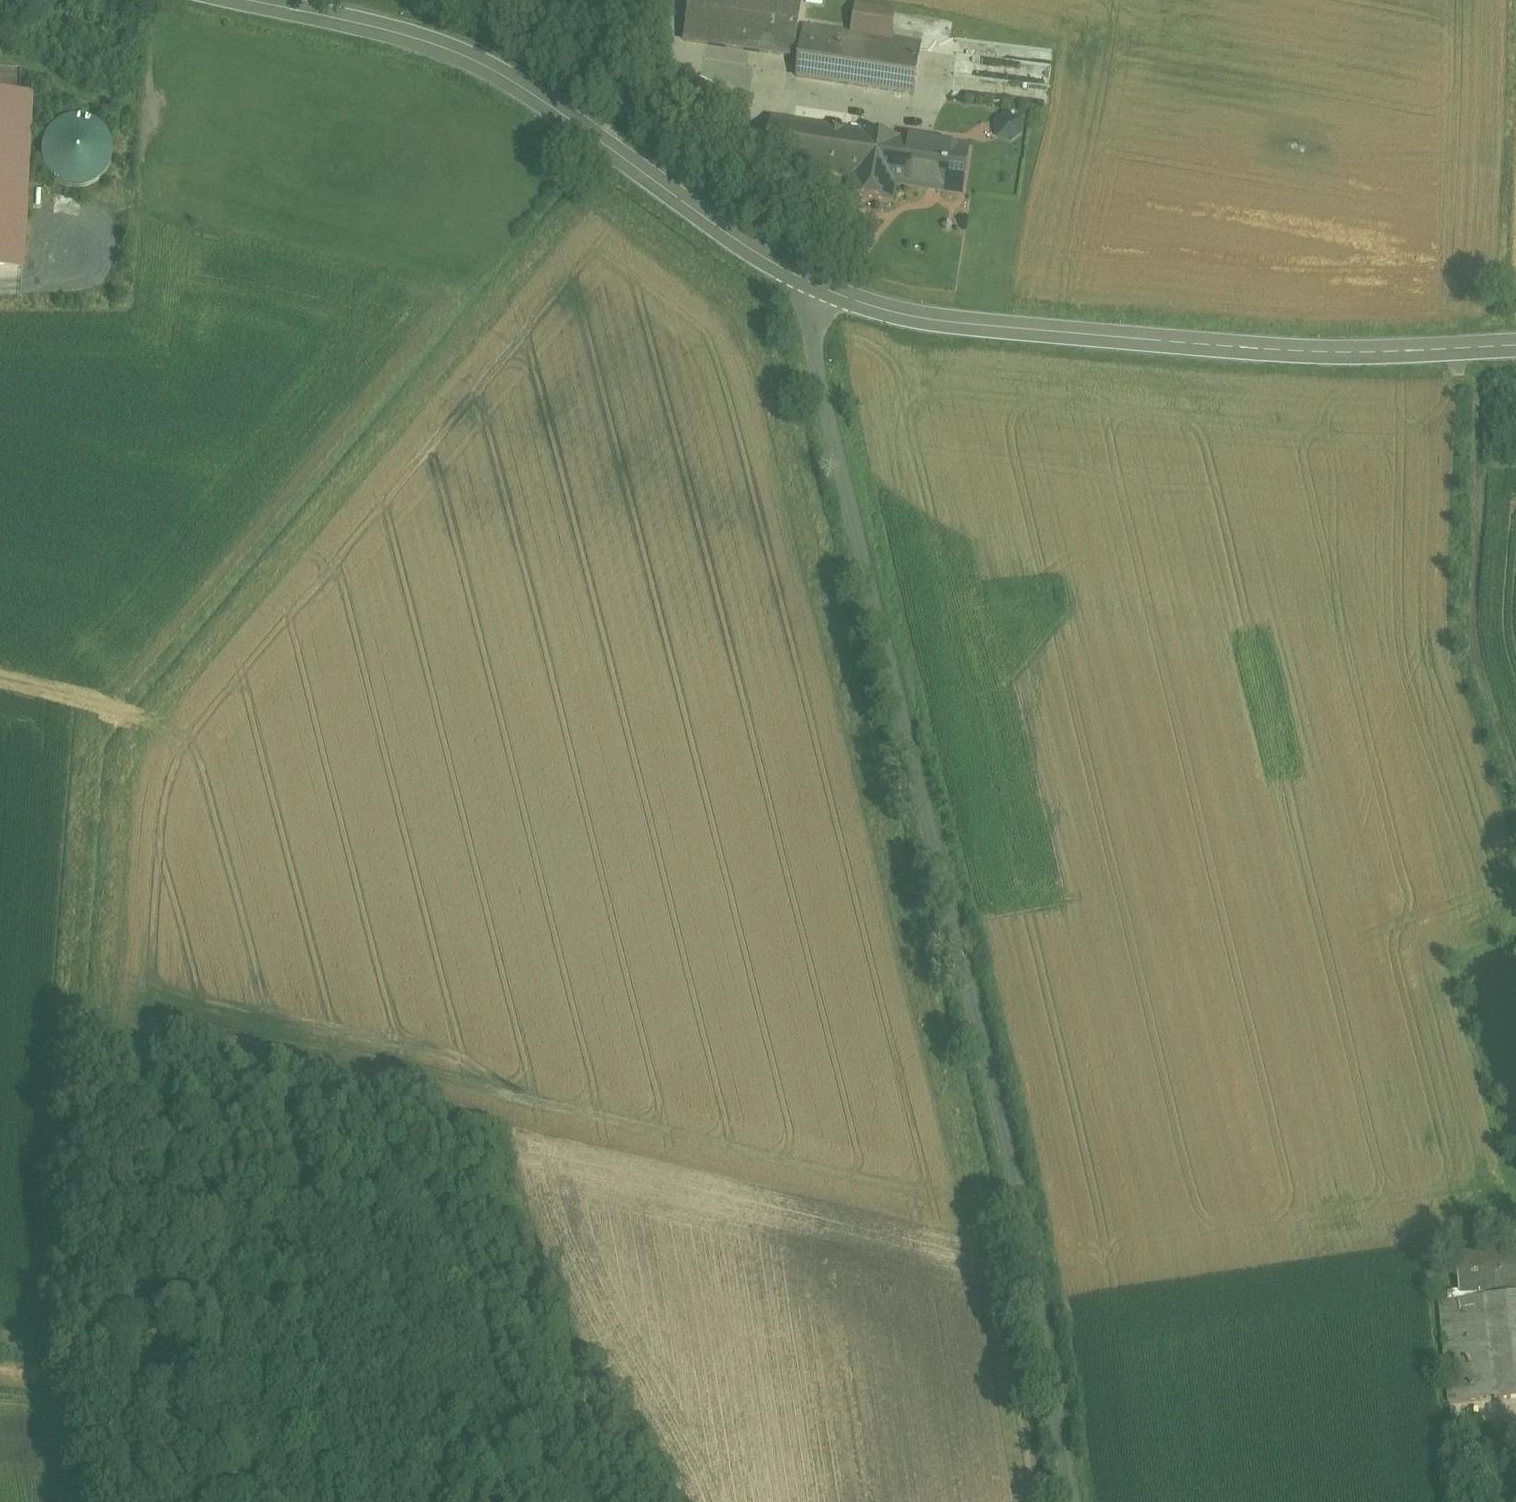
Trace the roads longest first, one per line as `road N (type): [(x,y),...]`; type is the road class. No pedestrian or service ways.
road 1 (unclassified): [(1071,1501),(1022,1214),(839,467),(807,282)]
road 2 (secondary): [(807,282),(924,319),(1227,347),(1370,353),(1515,346)]
road 3 (secondary): [(252,0),(455,54),(541,100),(746,247),(807,282)]

